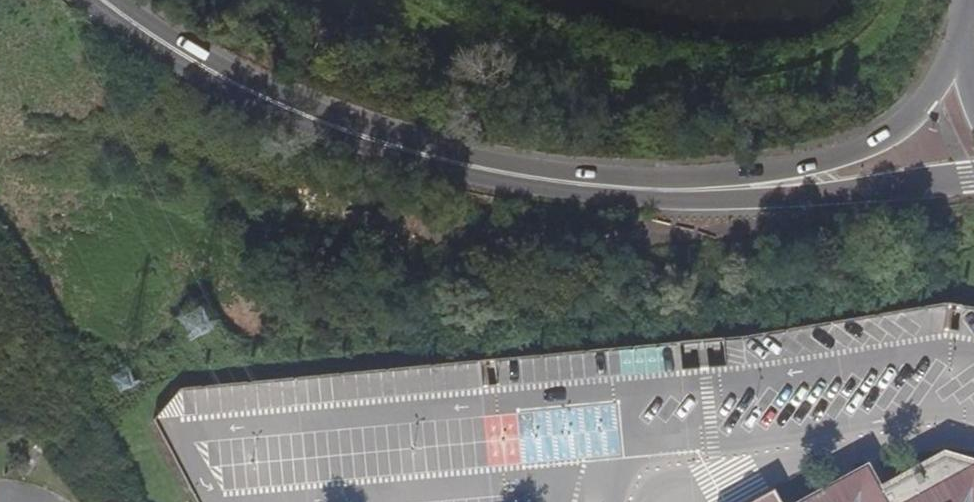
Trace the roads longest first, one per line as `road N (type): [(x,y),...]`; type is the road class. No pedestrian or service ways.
road 1 (secondary): [(94,0),(158,47),(265,103),(361,144),(474,177),(663,201),(808,197),(973,176)]
road 2 (secondary): [(969,41),(888,132),(781,165),(660,175),(534,166),(369,126),(190,43),(132,0)]

